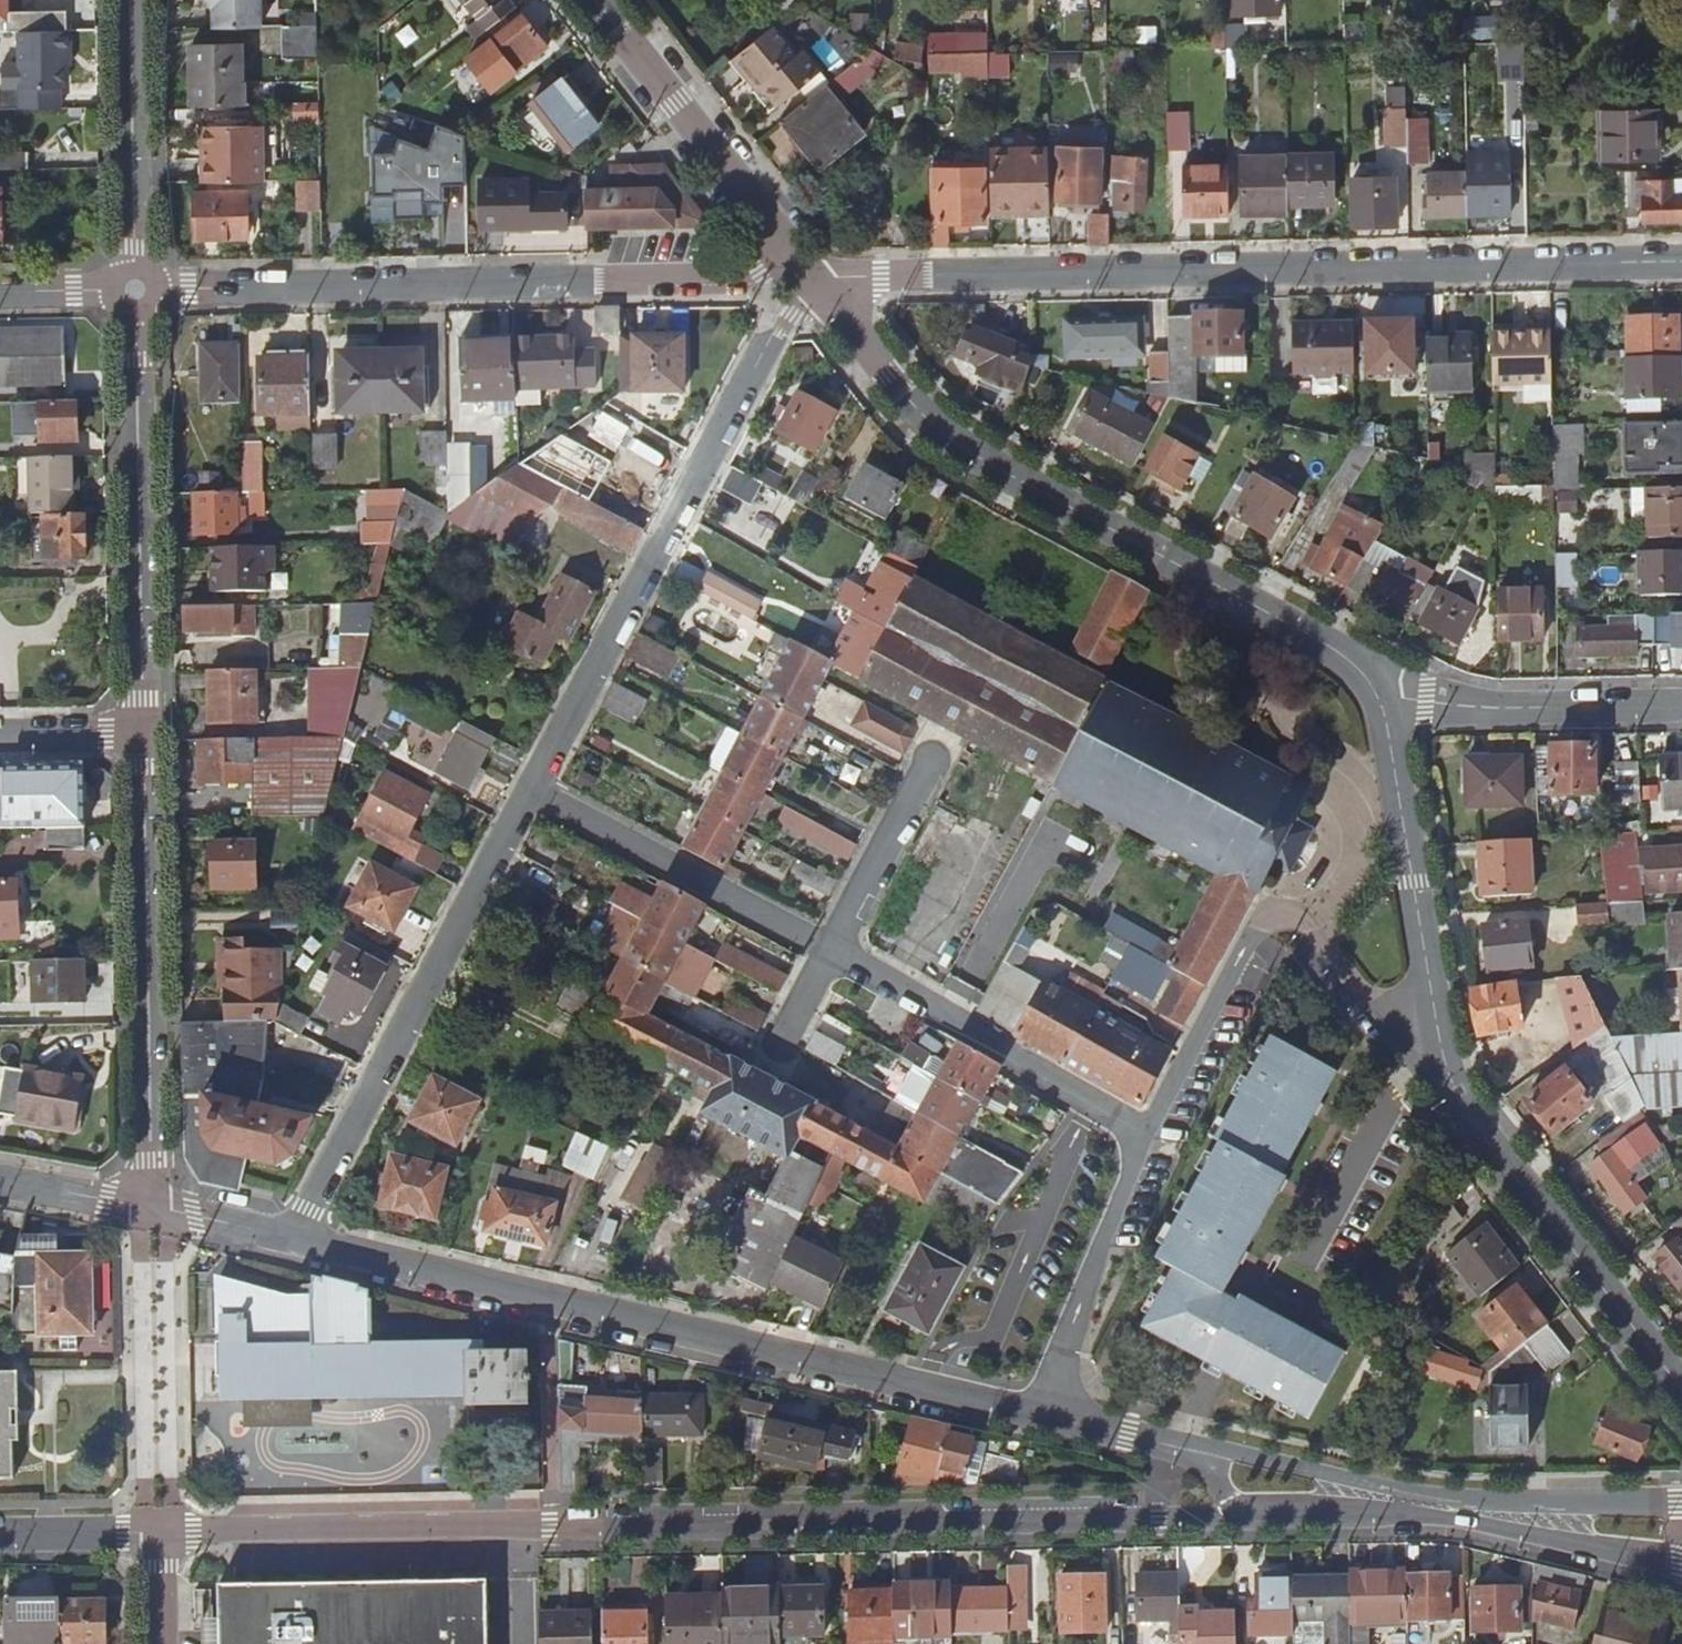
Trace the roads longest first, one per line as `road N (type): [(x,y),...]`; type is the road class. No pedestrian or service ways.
road 1 (residential): [(161,1532),(1240,1518)]
road 2 (residential): [(807,276),(1681,262)]
road 3 (residential): [(294,1240),(1039,1415)]
road 4 (tertiary): [(807,276),(943,434),(1321,641),(1357,669),(1379,699)]
road 5 (residential): [(135,290),(807,276)]
road 6 (residential): [(534,788),(807,276)]
road 7 (residential): [(294,1240),(534,788)]
road 8 (residential): [(1144,1135),(1251,937),(1270,918),(1300,919),(1438,1081)]
road 9 (residential): [(1681,1503),(1461,1500),(1198,1451)]
road 10 (residential): [(152,1207),(143,738)]
road 11 (residential): [(143,738),(135,290)]
road 12 (residential): [(1240,1518),(1446,1518),(1681,1564)]
road 13 (tertiary): [(1438,1081),(1681,1391)]
road 14 (tertiary): [(1379,699),(1440,1042),(1438,1081)]
road 15 (residential): [(831,947),(1144,1135)]
road 16 (tertiary): [(595,0),(807,276)]
road 17 (residential): [(534,788),(831,947)]
road 18 (residential): [(1681,706),(1489,709),(1379,699)]
road 19 (residential): [(1039,1415),(1144,1135)]
road 20 (residential): [(135,290),(130,0)]
road 21 (residential): [(938,748),(831,947)]
road 22 (residential): [(1325,1257),(1399,1105),(1438,1081)]
road 23 (residential): [(1039,1415),(1198,1451)]
road 24 (residential): [(0,1535),(161,1532)]
road 25 (residential): [(0,1181),(152,1207)]
road 26 (residential): [(152,1207),(294,1240)]
road 27 (residential): [(0,740),(143,738)]
road 28 (residential): [(0,292),(135,290)]
road 29 (residential): [(831,947),(770,1060)]

